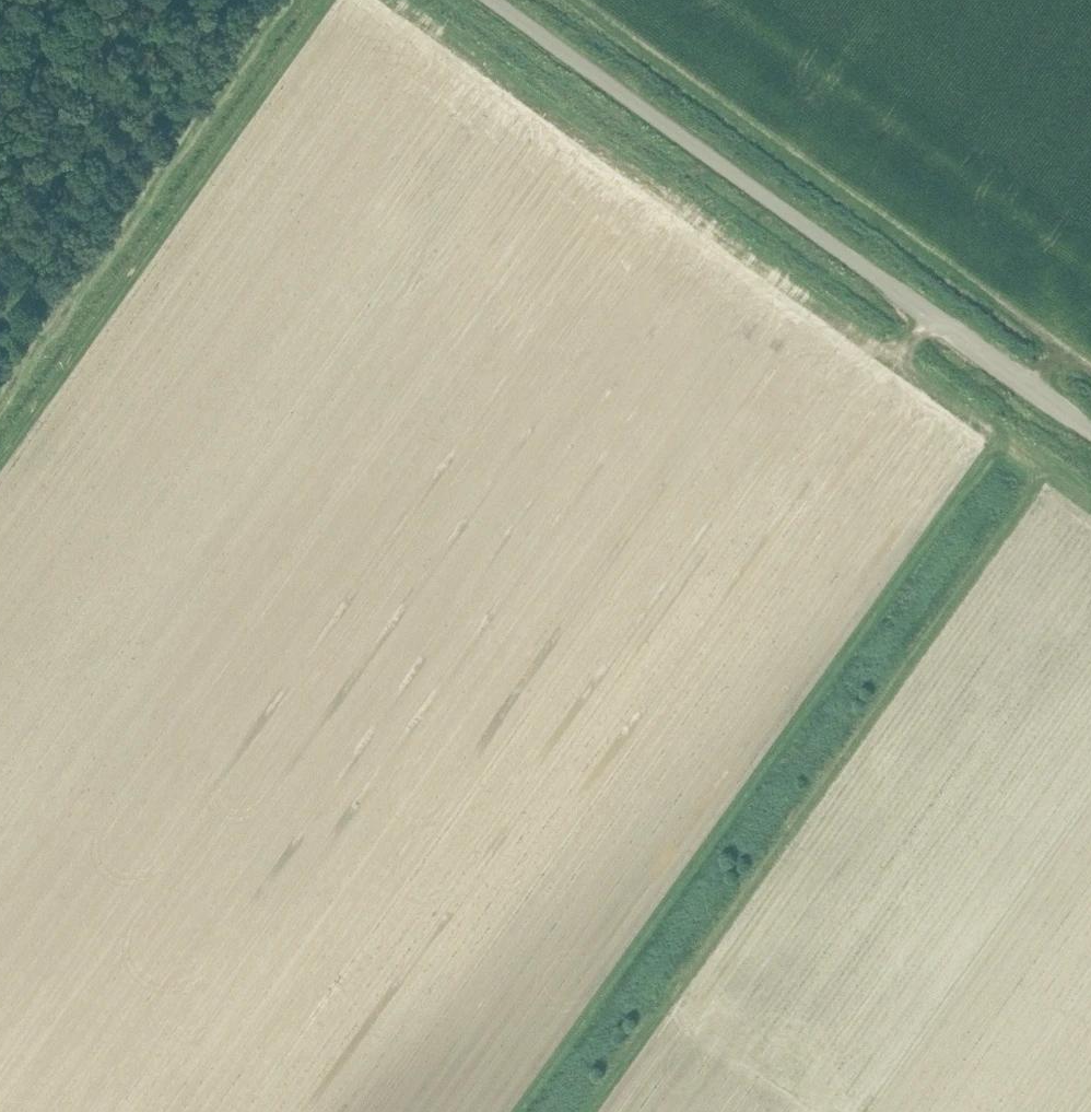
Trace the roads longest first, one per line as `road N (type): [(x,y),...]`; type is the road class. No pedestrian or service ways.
road 1 (unclassified): [(1090,440),(485,0)]

